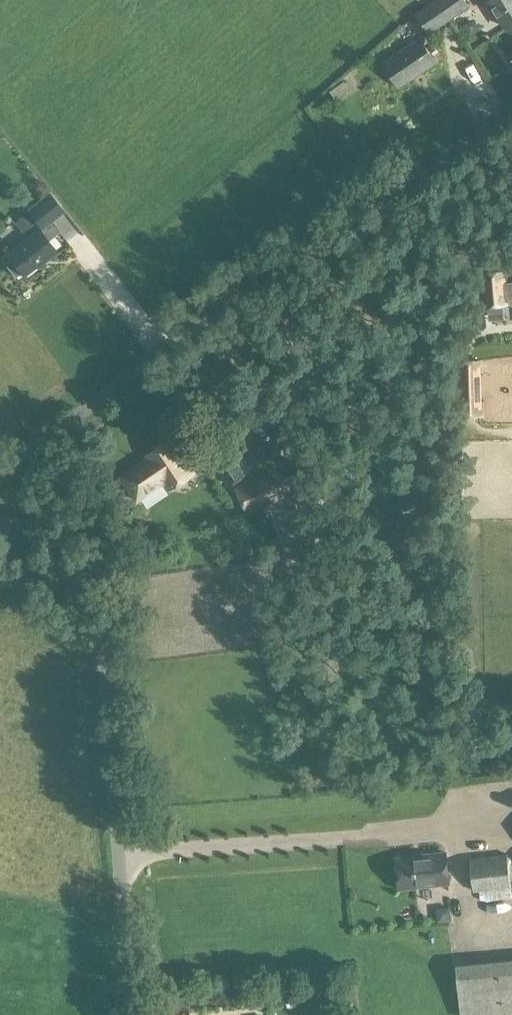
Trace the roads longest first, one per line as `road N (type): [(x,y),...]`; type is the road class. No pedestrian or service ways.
road 1 (unclassified): [(0,473),(511,109)]
road 2 (unclassified): [(130,1014),(99,652),(87,615),(0,522)]

